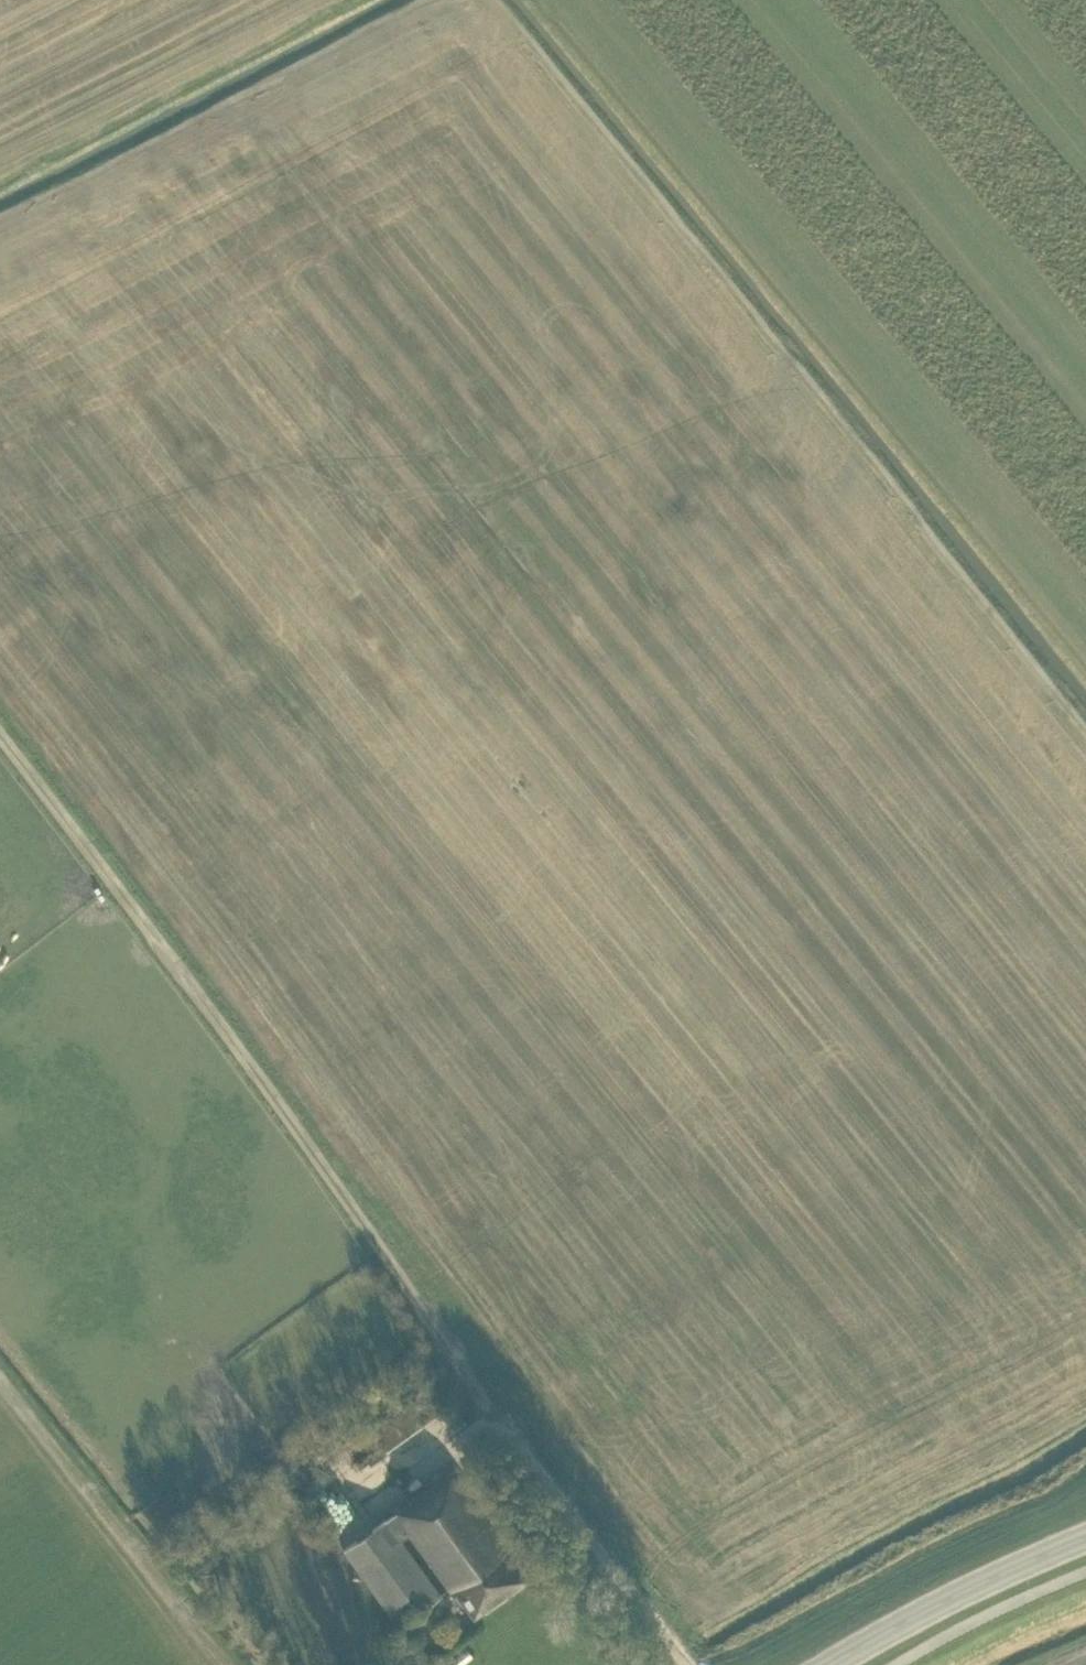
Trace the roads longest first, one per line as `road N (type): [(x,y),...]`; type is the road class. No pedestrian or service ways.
road 1 (track): [(683,1664),(473,1400),(386,1267),(0,747)]
road 2 (primary): [(826,1664),(942,1600),(1085,1536)]

